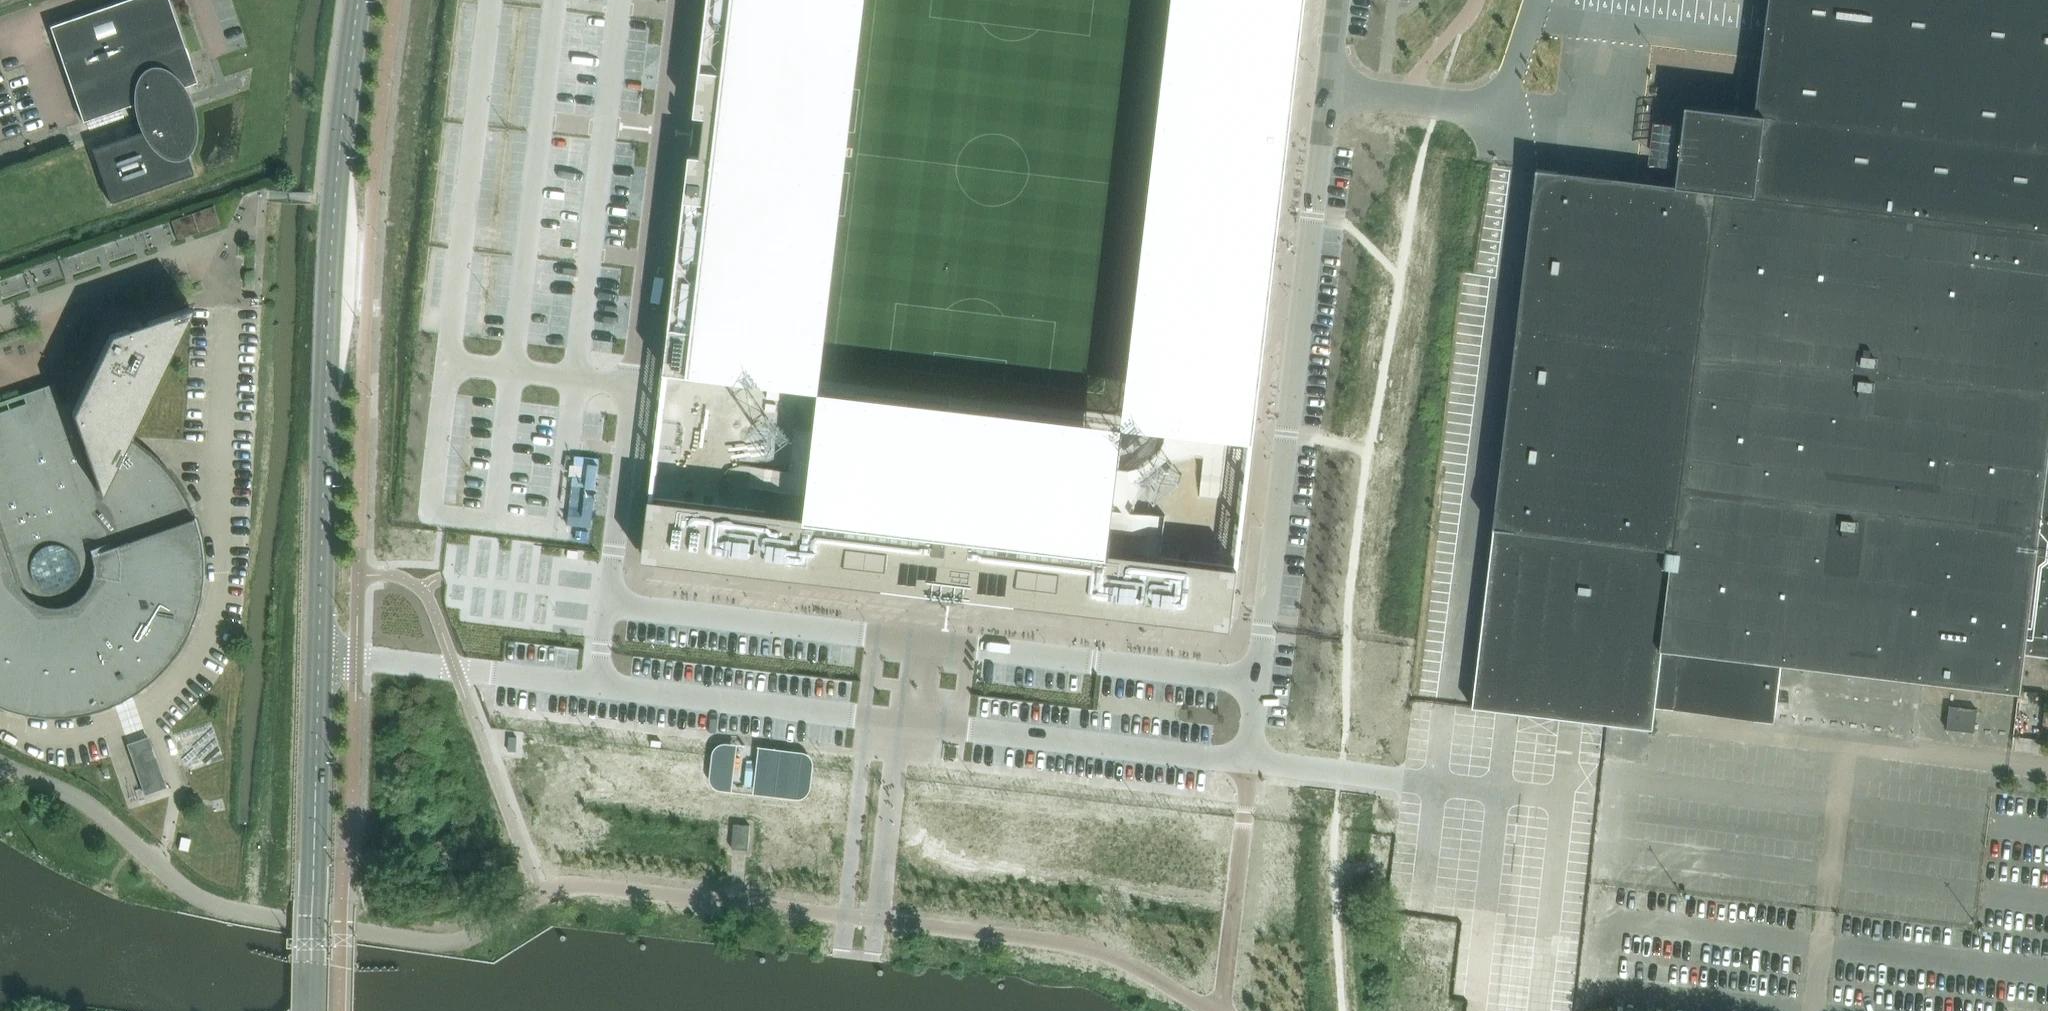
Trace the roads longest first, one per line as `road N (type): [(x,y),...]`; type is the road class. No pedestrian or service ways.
road 1 (secondary): [(310,1010),(330,294),(359,0)]

